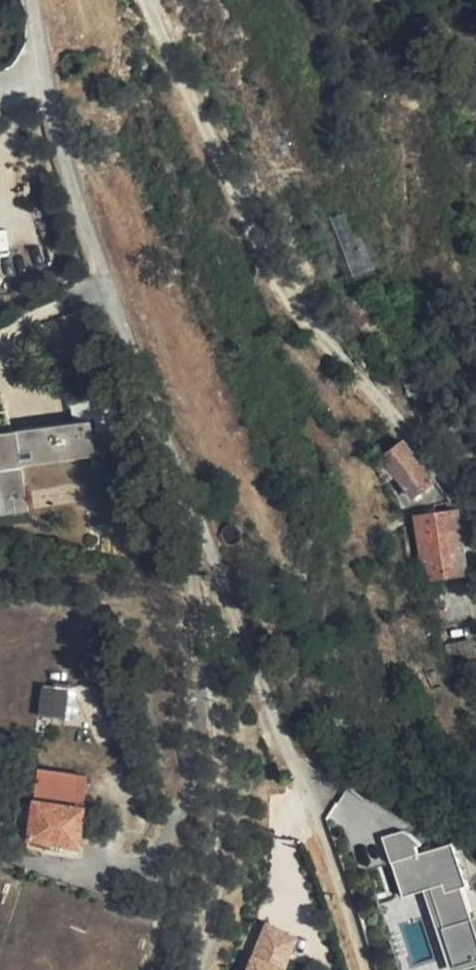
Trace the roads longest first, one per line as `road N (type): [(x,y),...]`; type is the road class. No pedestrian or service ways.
road 1 (residential): [(33,0),(64,151),(105,289),(374,969)]

